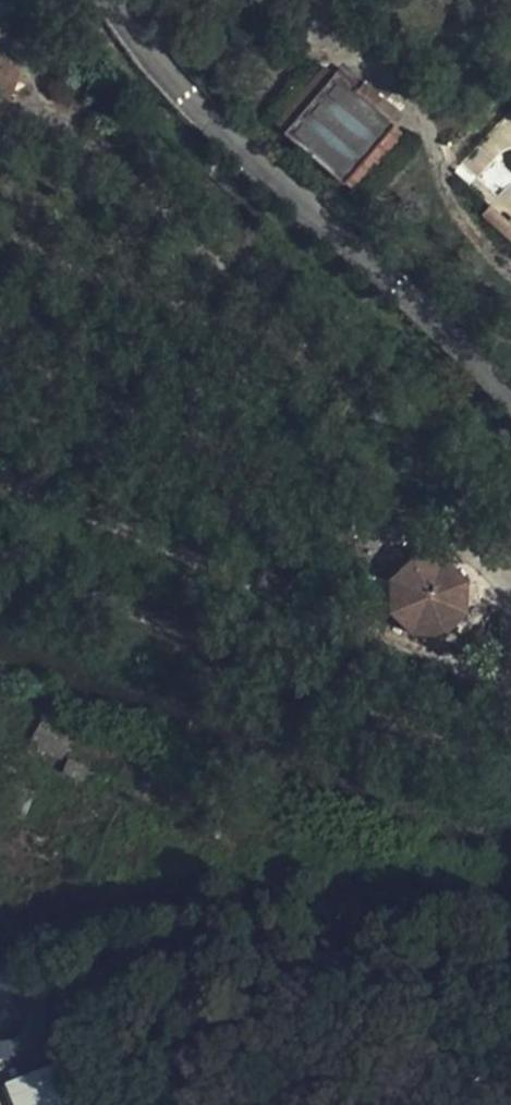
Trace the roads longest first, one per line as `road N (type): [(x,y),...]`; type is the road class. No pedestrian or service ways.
road 1 (track): [(0,575),(300,685),(355,692),(436,685),(498,637),(510,597)]
road 2 (track): [(510,582),(445,546),(364,555),(312,579),(226,572),(0,481)]

